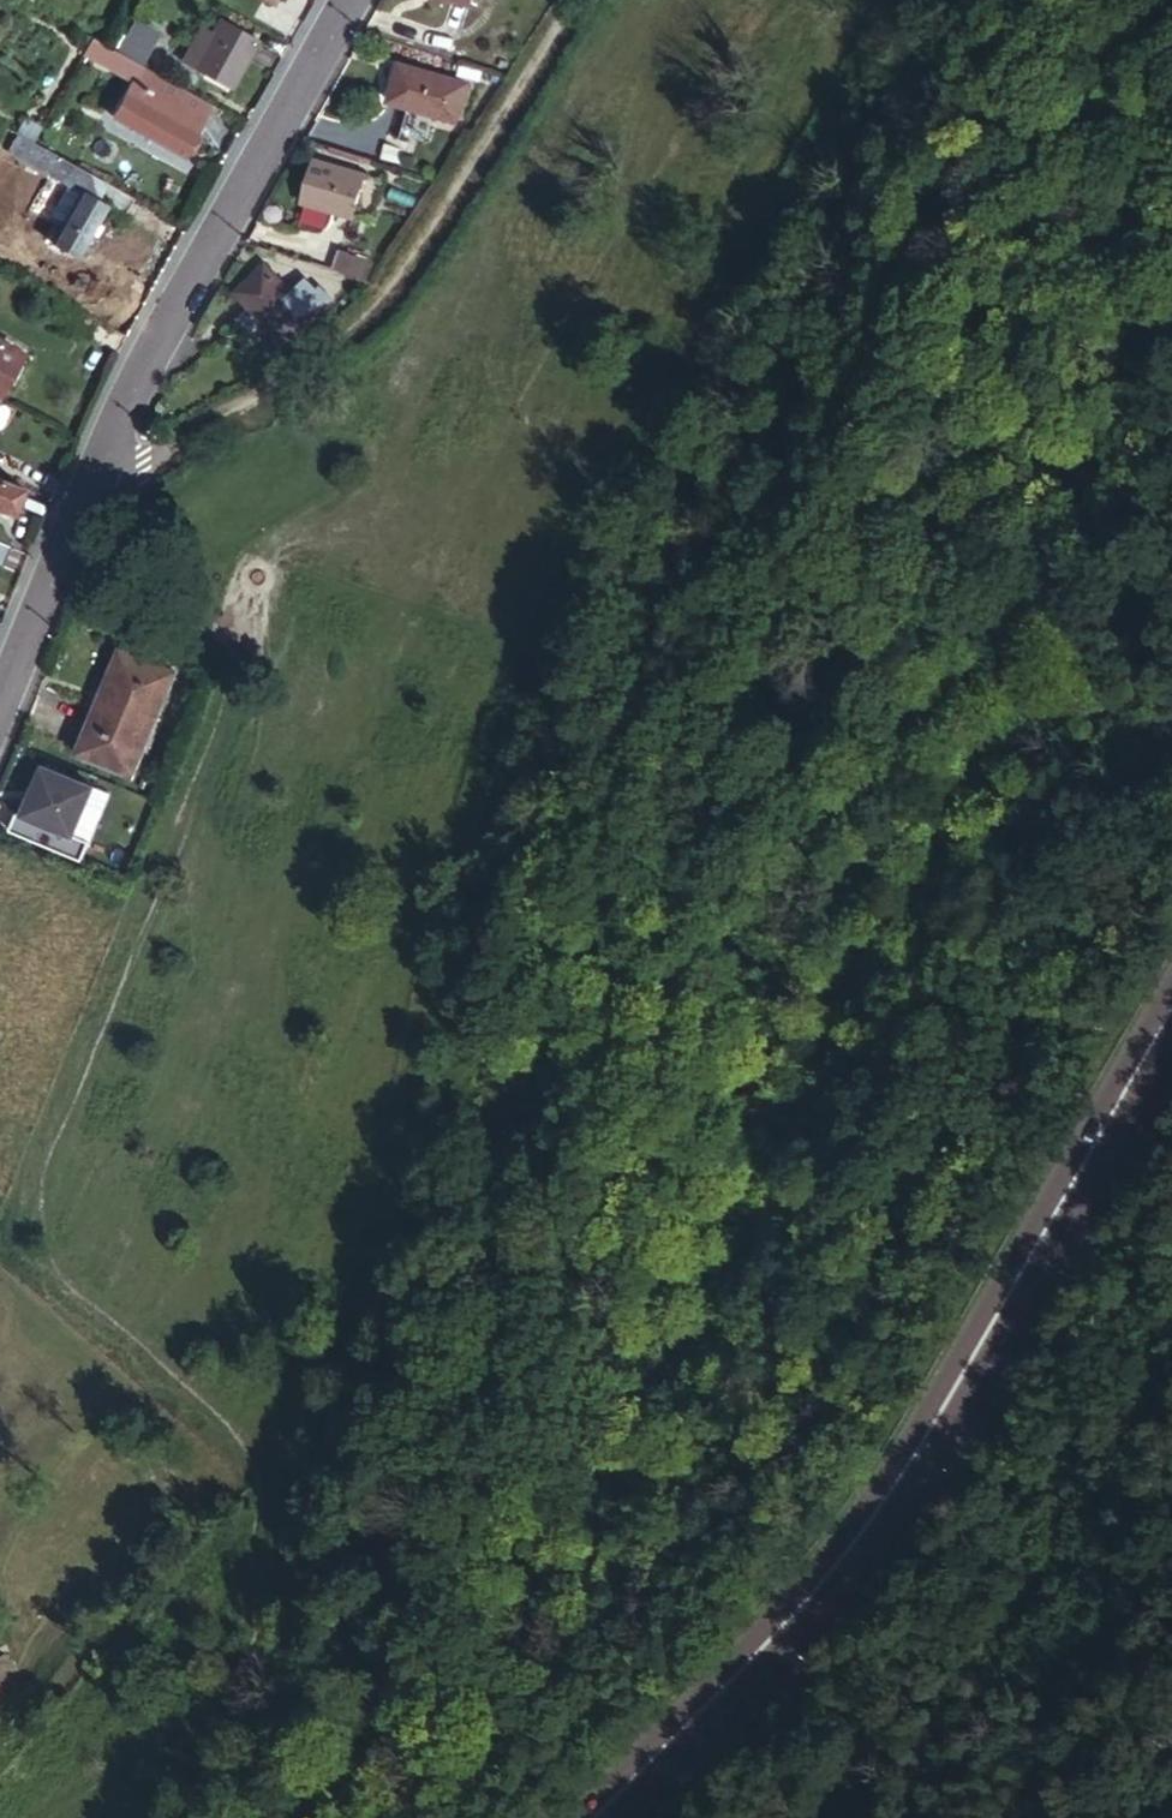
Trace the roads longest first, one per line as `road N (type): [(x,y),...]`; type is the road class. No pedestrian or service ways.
road 1 (tertiary): [(1171,1039),(922,1479),(840,1591),(615,1817)]
road 2 (unclassified): [(353,0),(86,479),(0,695)]
road 3 (track): [(86,479),(233,411),(368,319),(571,0)]

